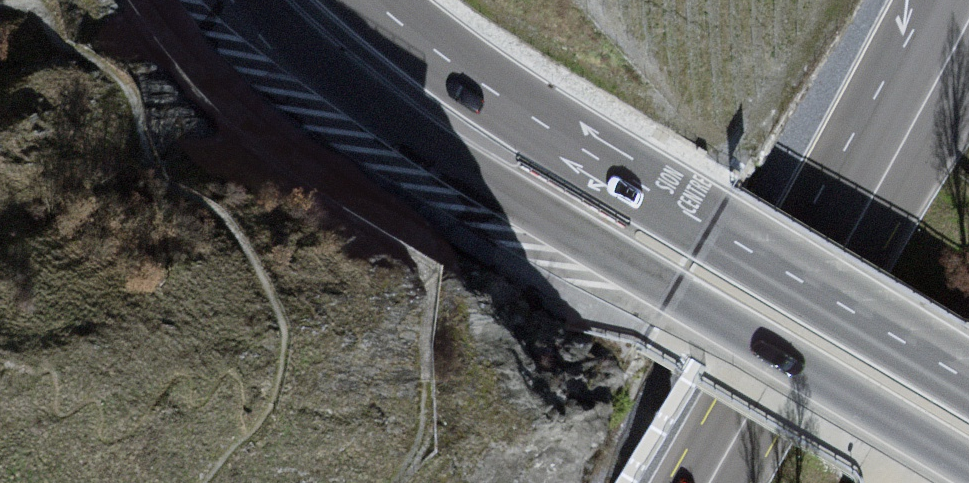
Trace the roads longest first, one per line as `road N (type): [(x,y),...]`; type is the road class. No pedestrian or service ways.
road 1 (secondary): [(217,0),(329,112),(488,207),(673,294),(968,467)]
road 2 (secondary): [(968,385),(524,123),(401,41),(361,0)]
road 3 (primary): [(939,76),(710,482)]

